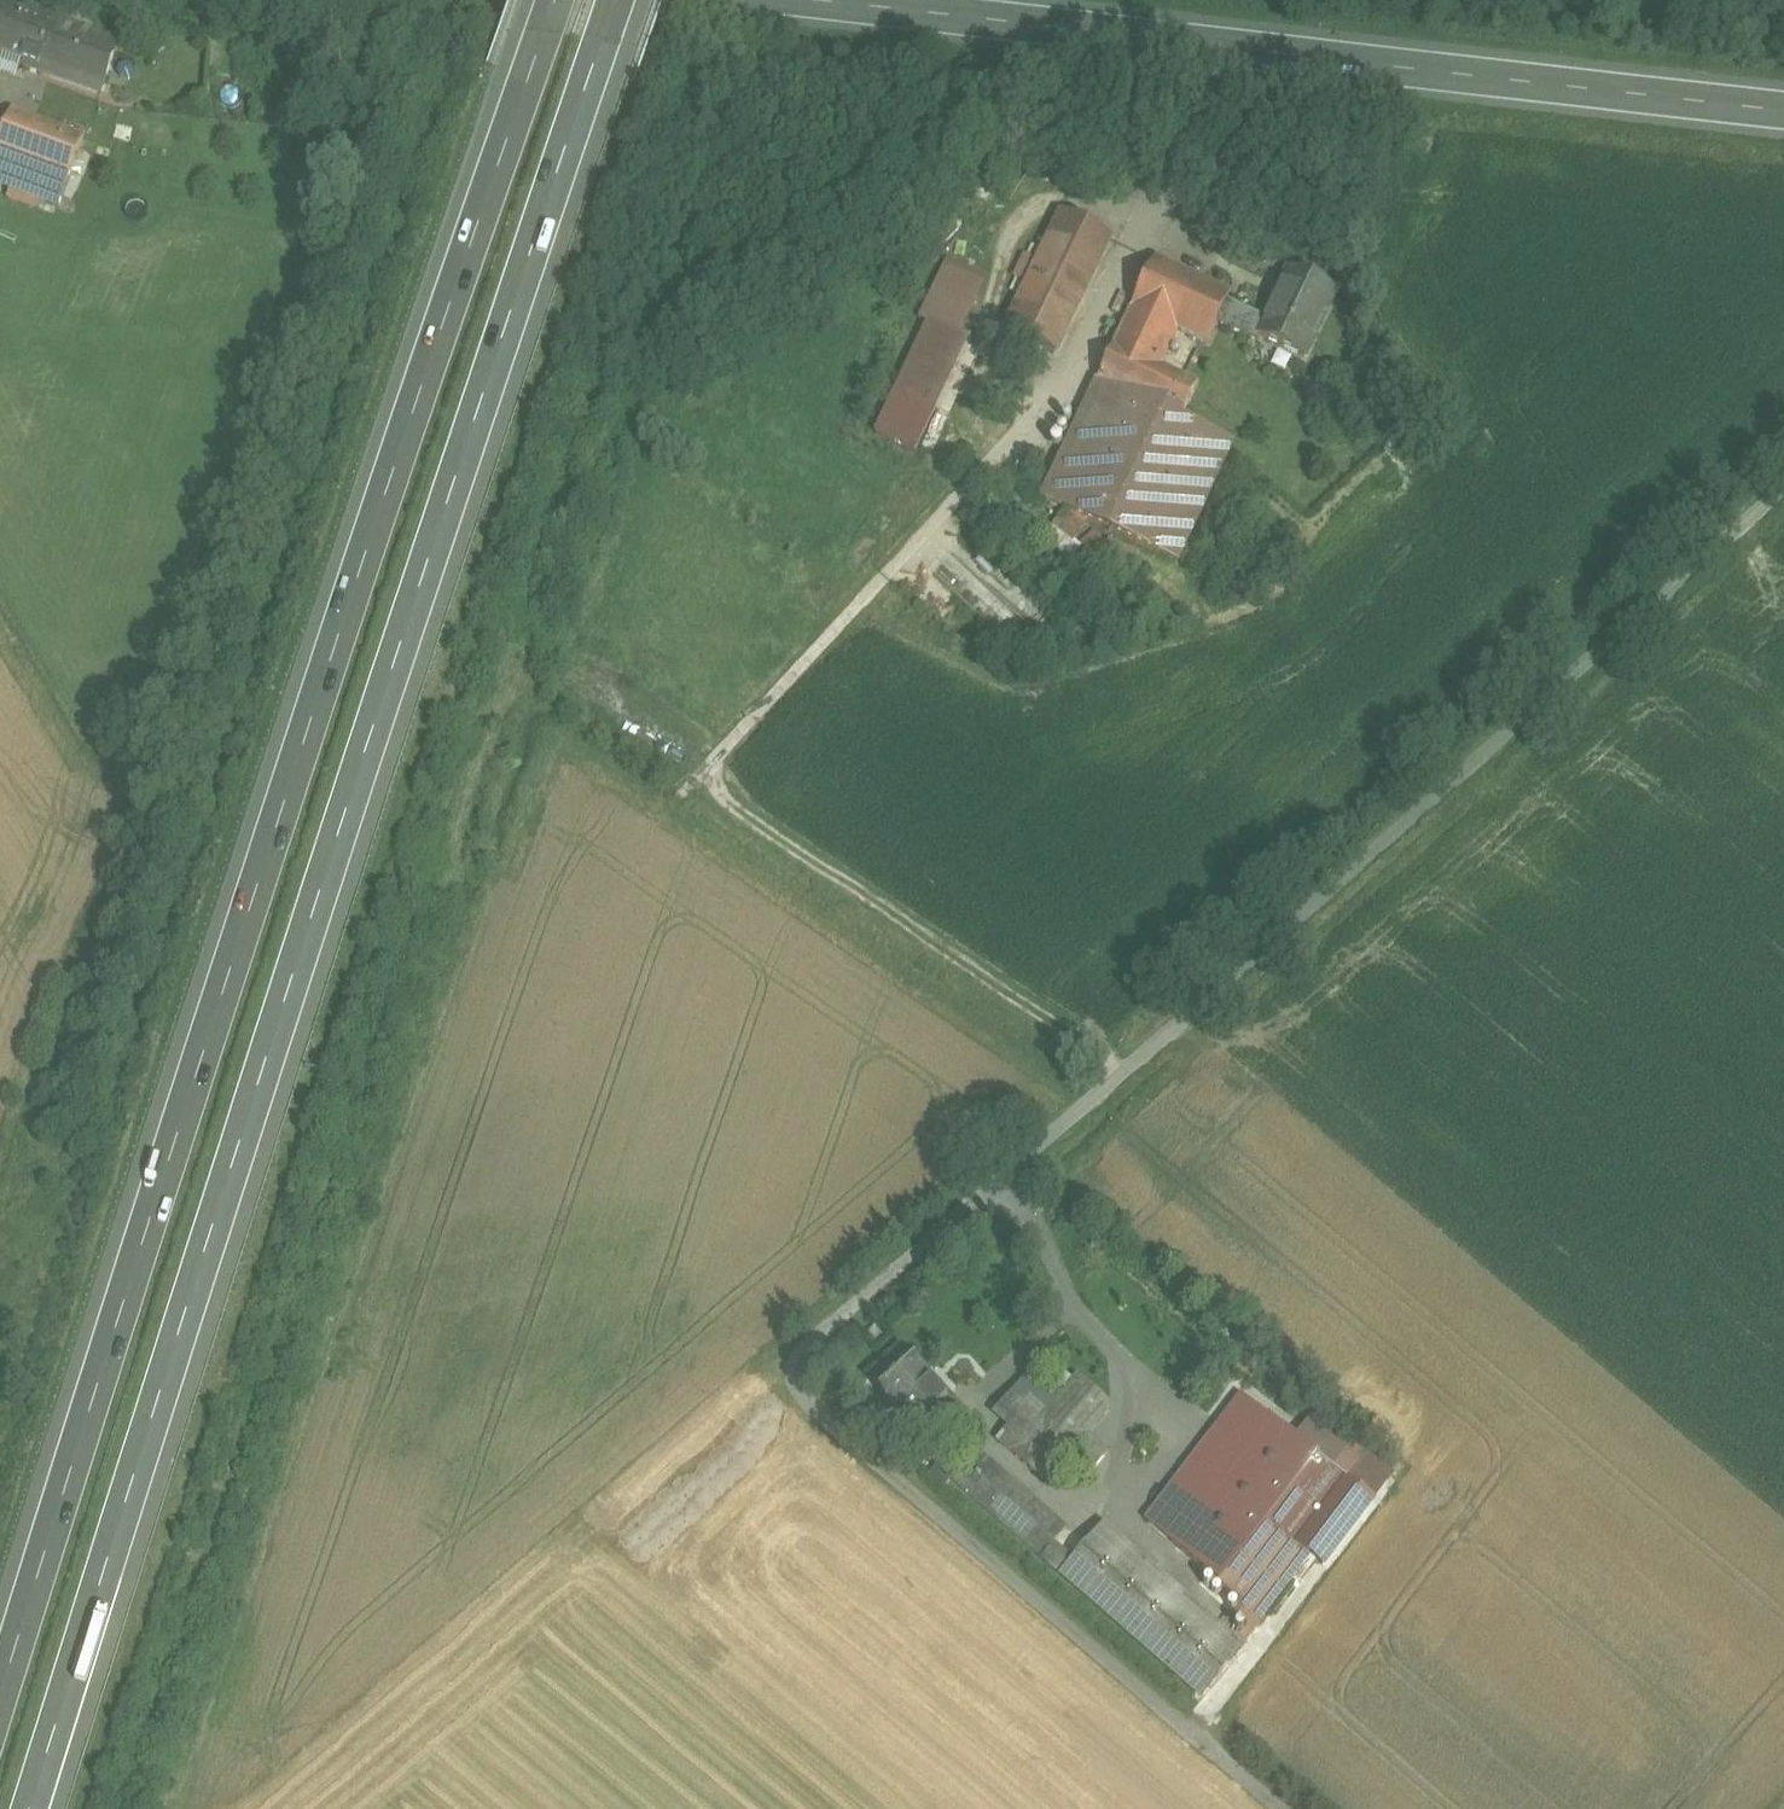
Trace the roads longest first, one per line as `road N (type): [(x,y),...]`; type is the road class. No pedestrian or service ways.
road 1 (motorway): [(37,1808),(621,0)]
road 2 (motorway): [(562,0),(198,1092),(0,1719)]
road 3 (secondary): [(805,0),(1783,112)]

